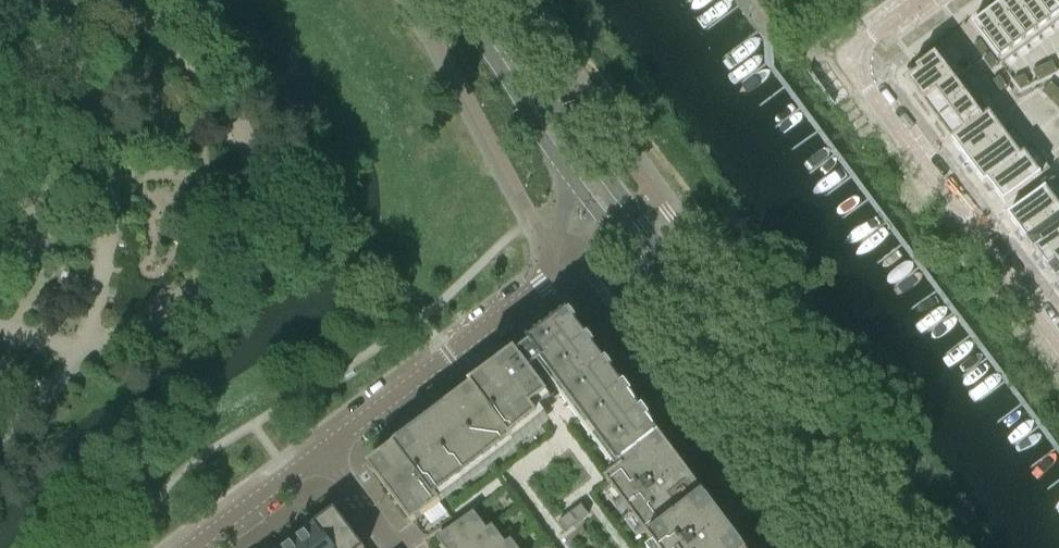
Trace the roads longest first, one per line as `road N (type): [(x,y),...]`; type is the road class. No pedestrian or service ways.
road 1 (secondary): [(887,547),(478,0)]
road 2 (secondary): [(570,178),(858,547)]
road 3 (residential): [(922,0),(845,57),(1058,343)]
road 4 (residential): [(774,547),(558,260)]
road 5 (residential): [(325,448),(543,285),(558,260)]
road 6 (secondary): [(450,0),(570,178)]
road 7 (residential): [(190,547),(325,448)]
road 8 (residential): [(397,547),(325,448)]

